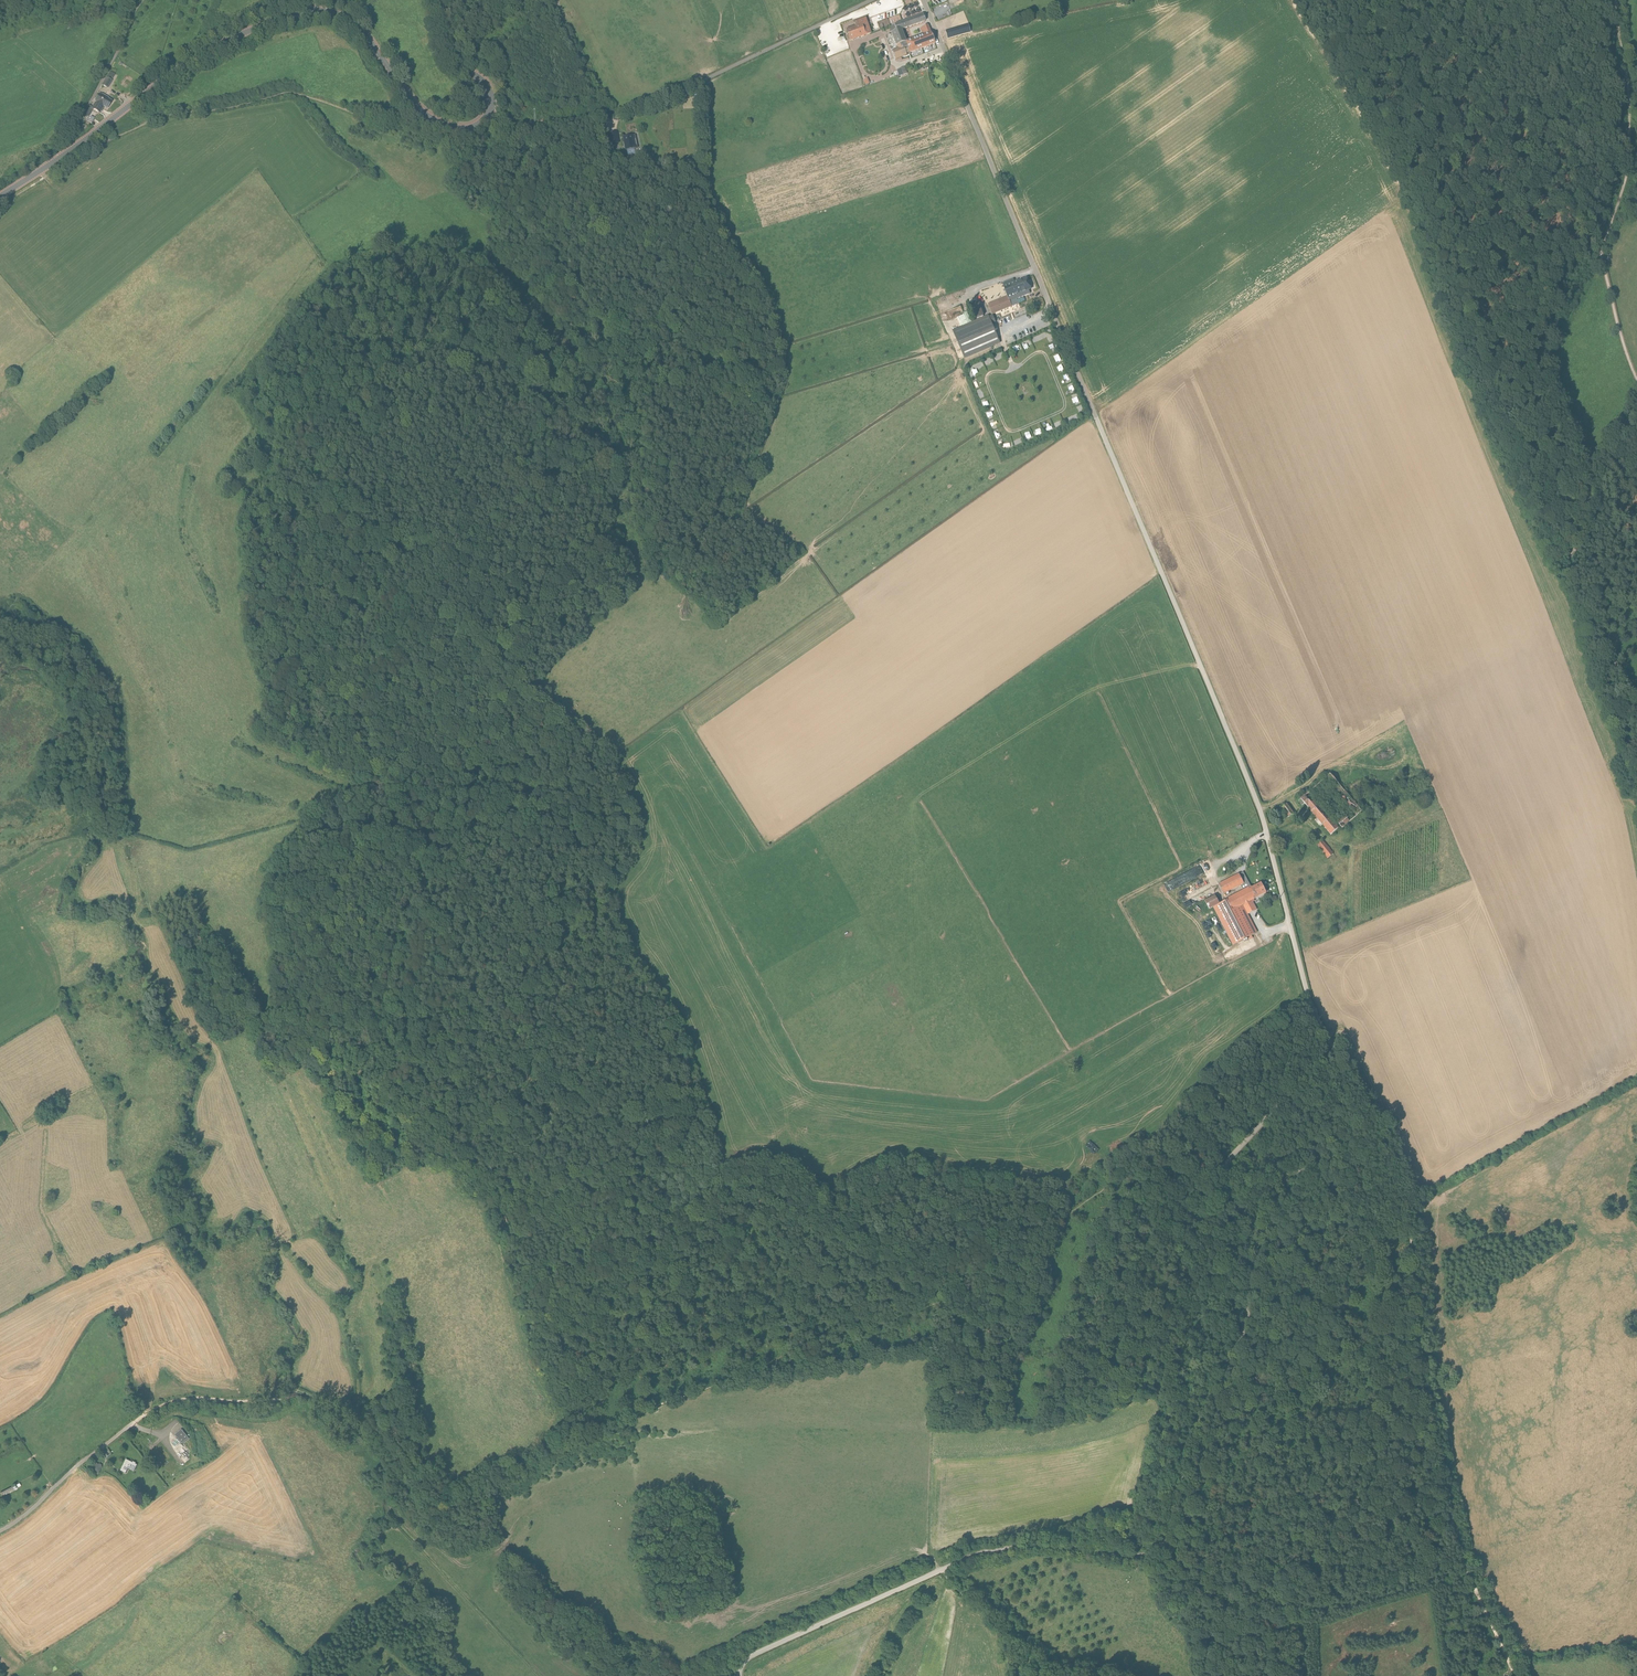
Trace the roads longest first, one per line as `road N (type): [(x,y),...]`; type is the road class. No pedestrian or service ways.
road 1 (unclassified): [(741,1675),(750,1654),(981,1549),(1020,1541),(1123,1553),(1158,1545),(1192,1431),(1239,1337),(1265,1243),(1319,1187),(1306,1167),(1236,1179),(1226,1172),(1229,1157),(1323,1055),(1326,1039),(1259,807),(924,0)]
road 2 (track): [(1349,1072),(1381,1126),(1408,1210),(1422,1379),(1453,1532),(1516,1675)]
road 3 (tertiary): [(63,155),(198,56),(305,11),(332,13),(361,31),(432,118),(469,128),(491,108)]
road 4 (track): [(968,1291),(1014,1244),(1140,1170),(1248,1091),(1302,1042),(1313,1009)]
road 5 (unclassified): [(872,0),(690,86),(600,118),(522,128),(491,108)]
road 6 (track): [(6,1528),(148,1411),(182,1398),(287,1393)]
road 7 (track): [(1601,250),(1565,148),(1483,74),(1430,8)]
road 8 (track): [(1601,250),(1628,156),(1628,82),(1615,0)]
road 9 (unclassified): [(63,155),(142,0)]
road 10 (track): [(1636,378),(1601,250)]
road 11 (tertiary): [(491,108),(487,85),(453,52),(441,0)]

